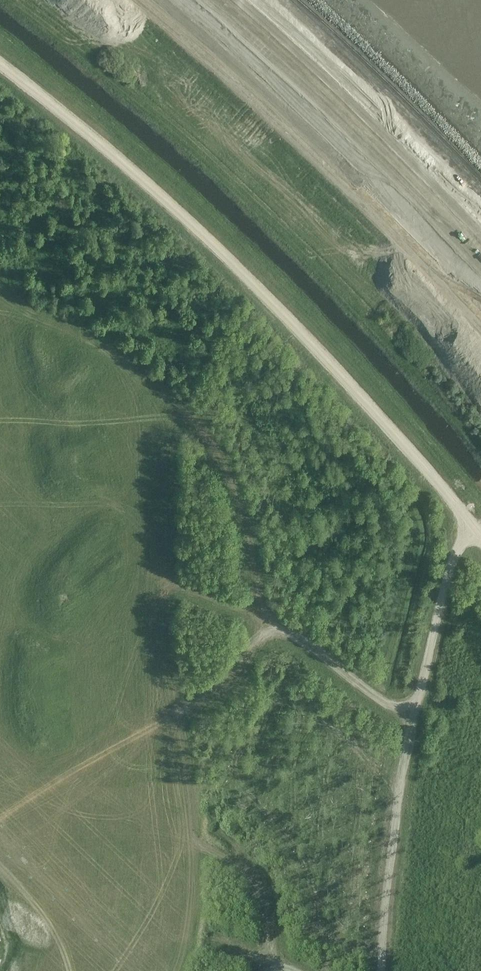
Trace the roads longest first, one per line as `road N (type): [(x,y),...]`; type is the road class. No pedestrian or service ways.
road 1 (track): [(480,521),(472,528),(440,483),(219,247),(0,65)]
road 2 (track): [(472,528),(417,701),(408,706),(247,607),(162,579)]
road 3 (track): [(480,189),(284,0)]

